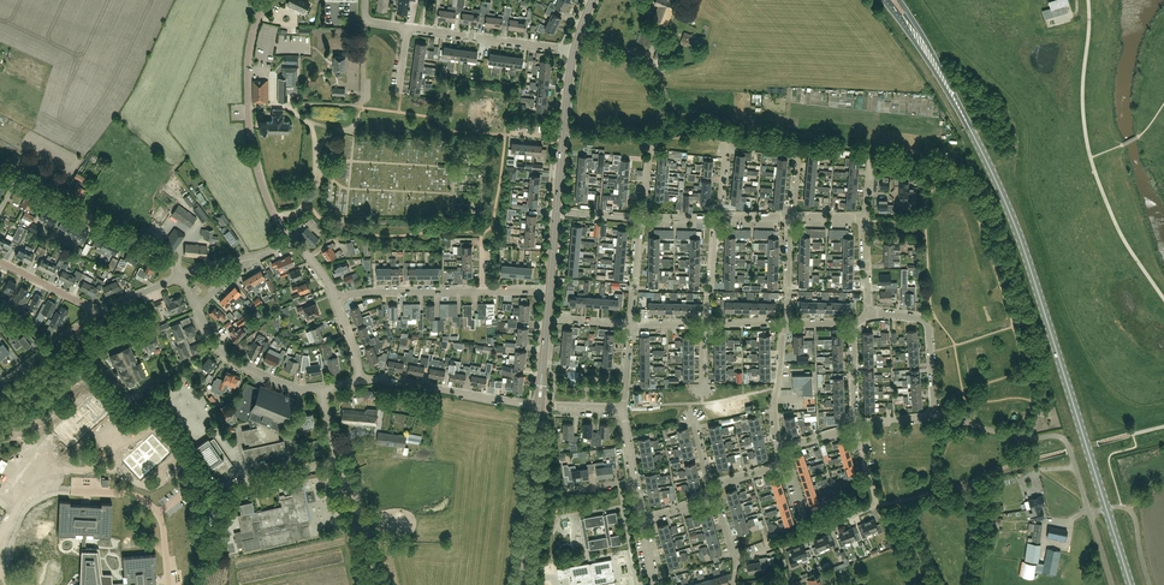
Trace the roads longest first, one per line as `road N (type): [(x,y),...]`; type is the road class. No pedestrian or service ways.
road 1 (primary): [(1107,509),(1012,222),(960,109)]
road 2 (track): [(801,138),(680,114),(648,62),(579,33)]
road 3 (residential): [(737,561),(874,506),(857,427)]
road 4 (residential): [(336,300),(550,292)]
road 5 (unclassified): [(1090,514),(1063,439),(1013,436),(934,416)]
road 6 (residential): [(17,179),(159,252),(182,276)]
road 7 (residential): [(536,407),(360,380)]
road 8 (residential): [(574,50),(406,27)]
road 9 (unclassified): [(169,584),(160,513),(132,495),(74,491)]
road 10 (tertiary): [(556,211),(574,50)]
road 11 (residential): [(321,387),(298,390),(226,357),(197,308)]
road 12 (residential): [(290,106),(362,100),(364,21)]
road 13 (residential): [(275,217),(297,212),(320,174),(312,123),(290,106)]
road 14 (tertiary): [(522,584),(535,450)]
road 15 (primary): [(883,0),(960,109)]
road 16 (track): [(930,164),(801,138)]
road 17 (residential): [(378,584),(341,461)]
road 18 (residential): [(784,449),(774,407),(785,324)]
road 19 (primary): [(960,109),(897,0)]
road 20 (residential): [(223,489),(341,461)]

